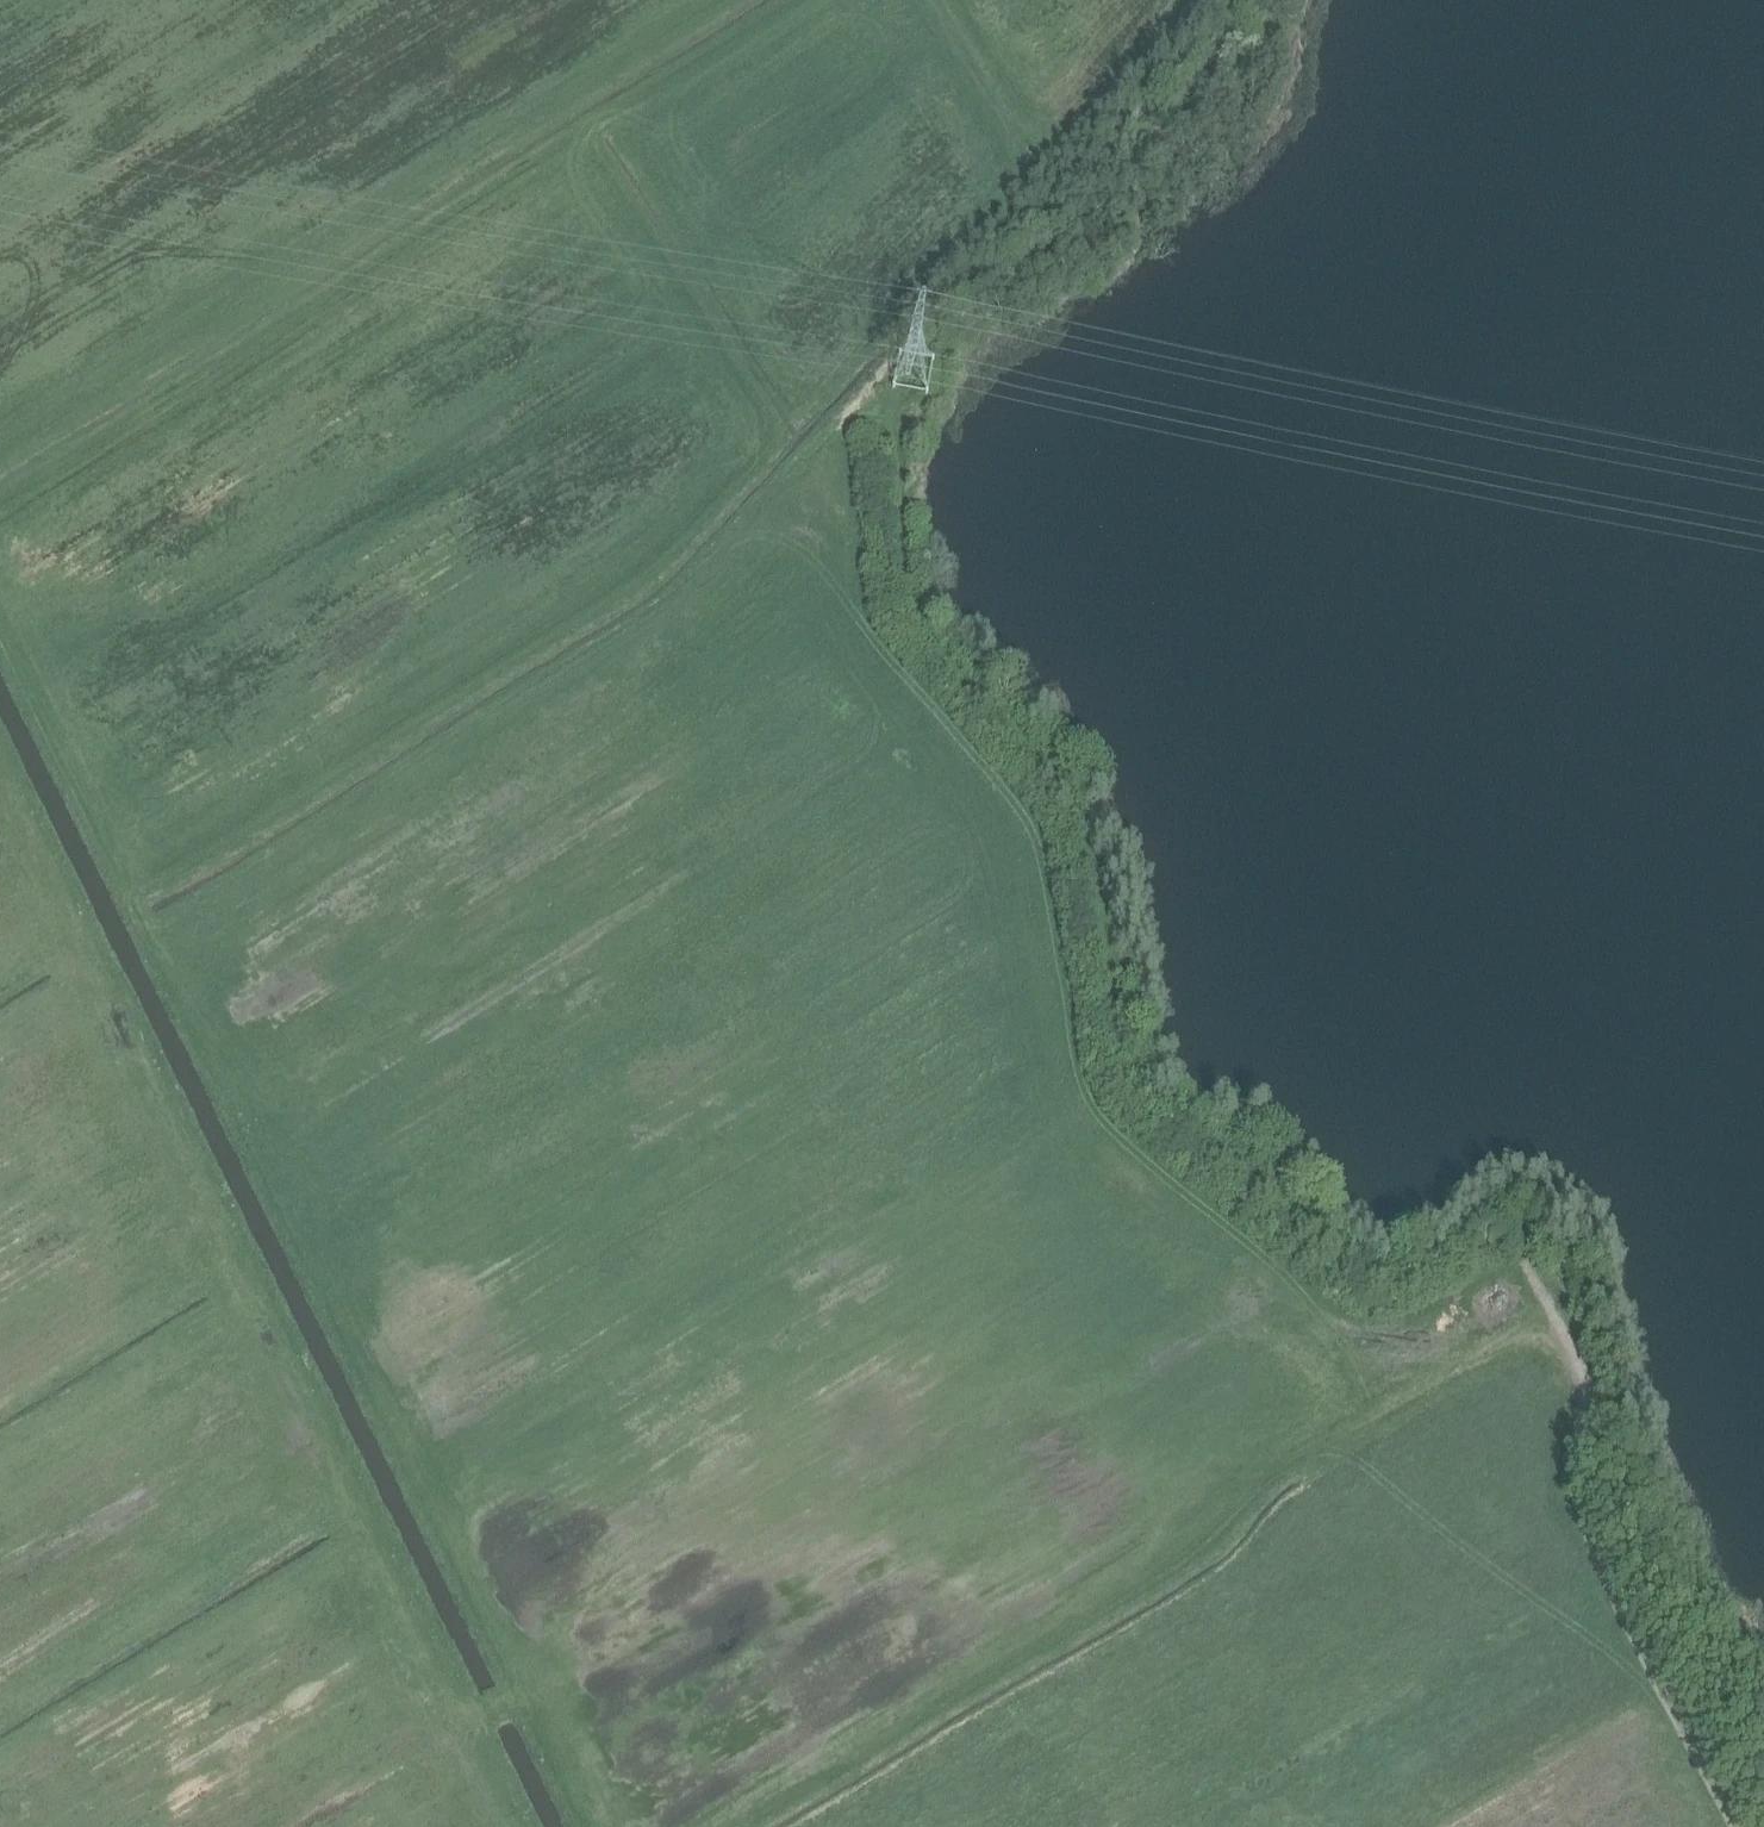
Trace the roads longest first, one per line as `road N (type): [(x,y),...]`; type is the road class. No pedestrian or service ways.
road 1 (track): [(1730,1826),(1564,1483),(1588,1375),(1530,1263)]

